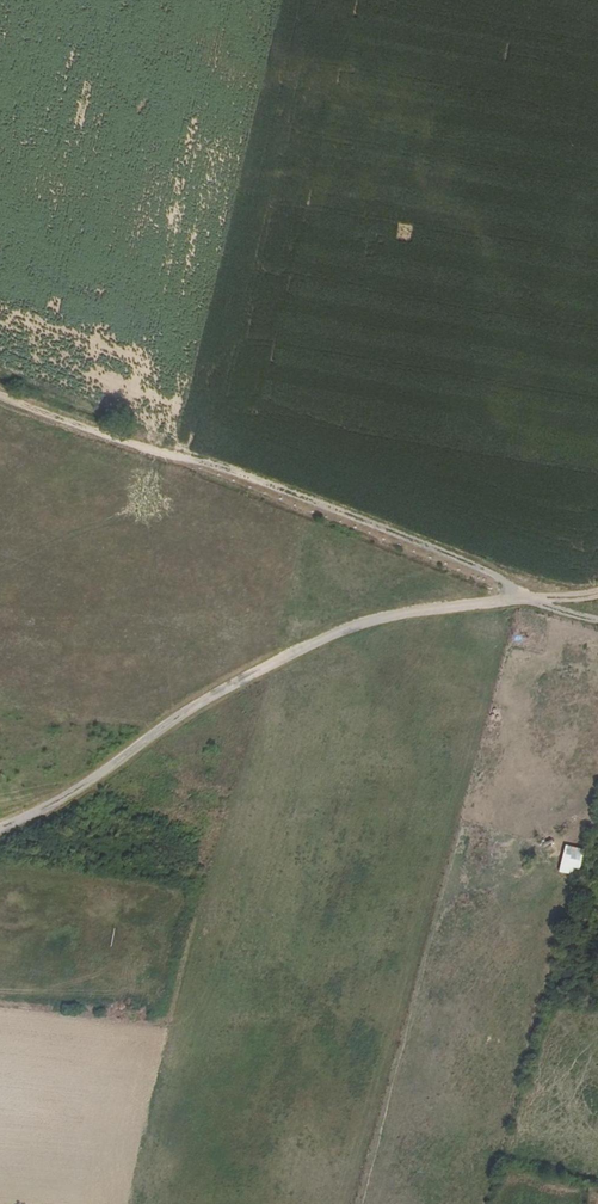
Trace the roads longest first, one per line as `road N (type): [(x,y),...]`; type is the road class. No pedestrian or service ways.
road 1 (track): [(597,594),(440,609),(357,627),(185,712),(75,797),(0,830)]
road 2 (track): [(522,601),(486,571),(0,384)]

